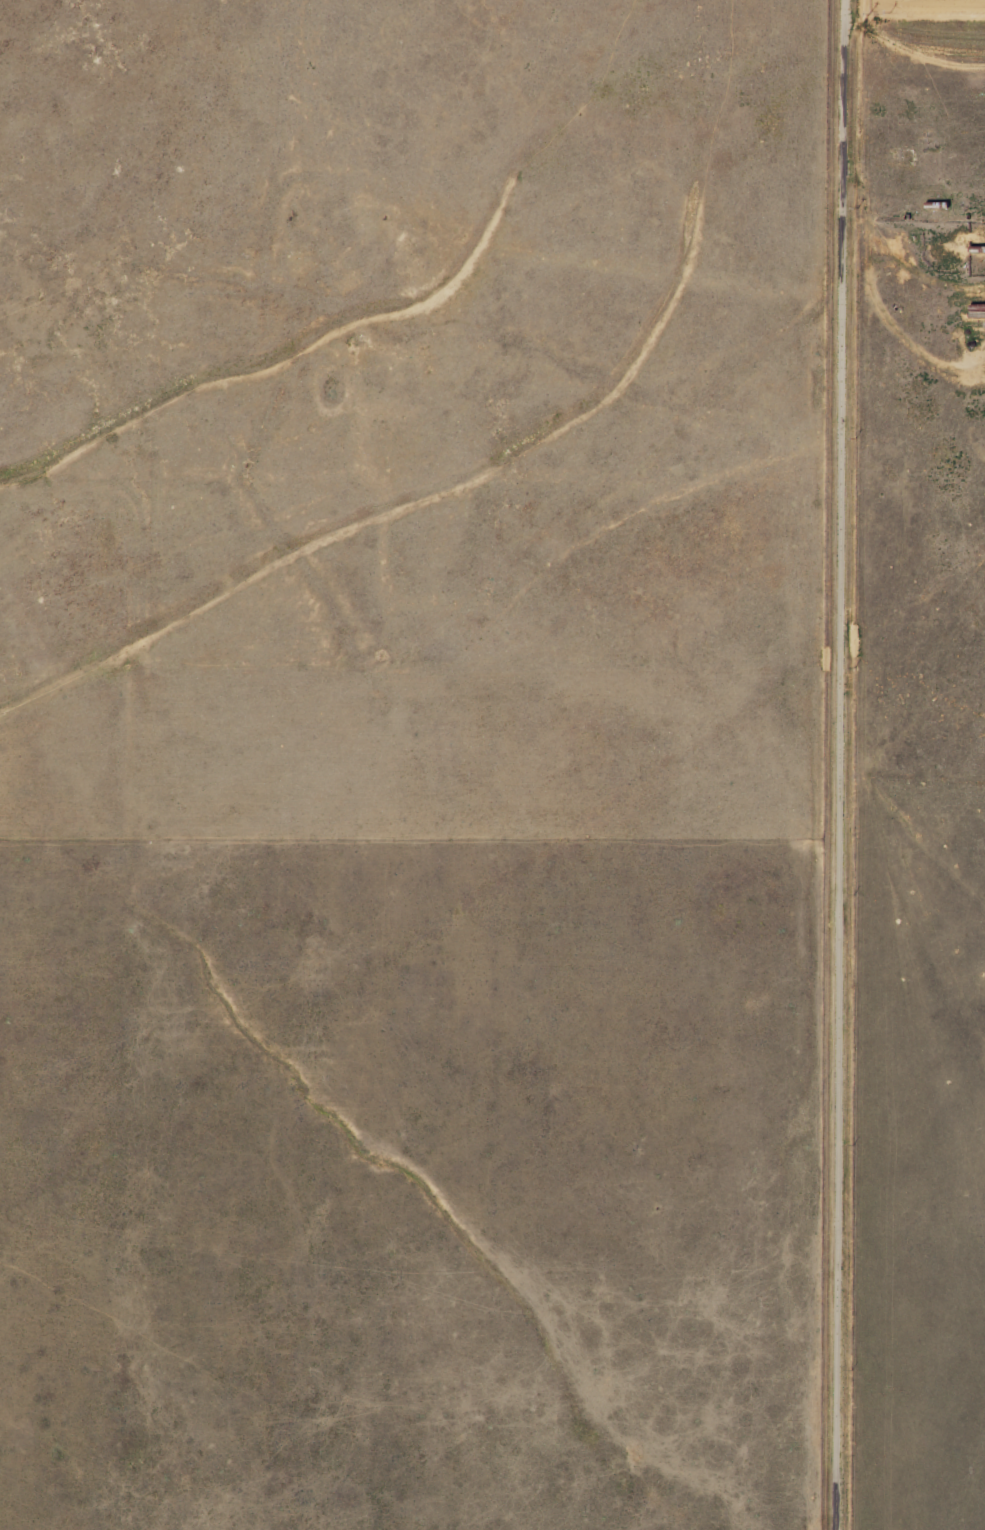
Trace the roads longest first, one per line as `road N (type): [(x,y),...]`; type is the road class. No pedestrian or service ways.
road 1 (residential): [(840,1529),(849,0)]

